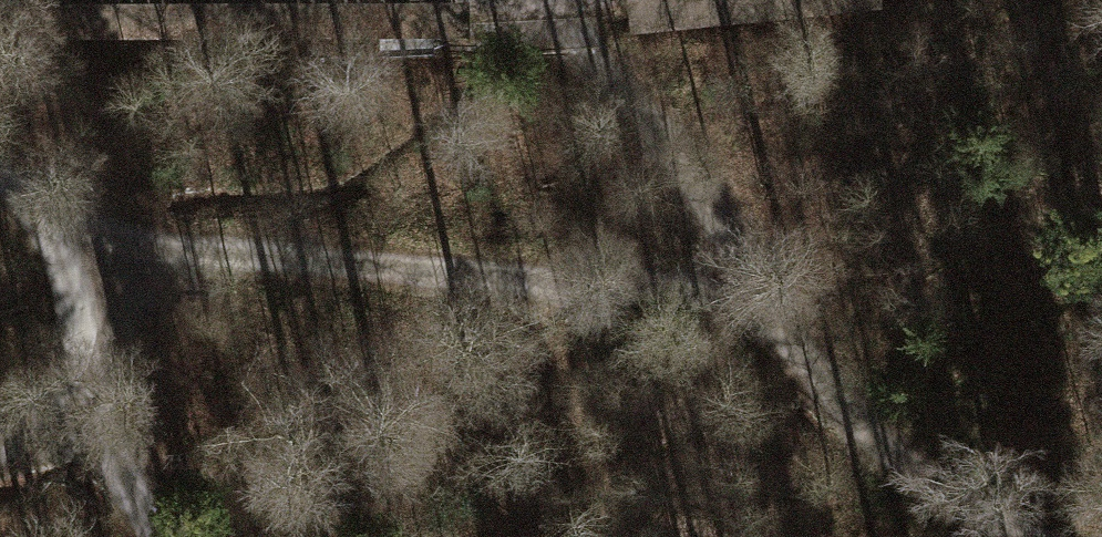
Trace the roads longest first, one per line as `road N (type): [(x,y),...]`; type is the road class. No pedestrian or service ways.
road 1 (track): [(551,0),(679,158),(740,290),(824,389),(914,472),(1047,536)]
road 2 (track): [(42,226),(194,256),(740,290)]
road 3 (track): [(70,364),(64,261),(42,226),(0,186)]
road 4 (track): [(156,536),(117,473),(70,364)]

